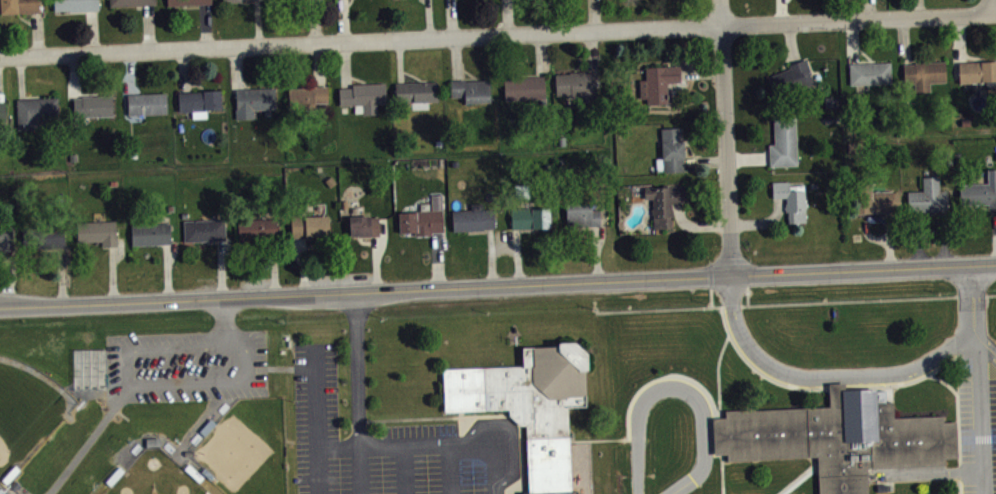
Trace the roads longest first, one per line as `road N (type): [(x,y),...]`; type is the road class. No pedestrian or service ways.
road 1 (residential): [(0,57),(995,13)]
road 2 (tertiary): [(0,306),(995,263)]
road 3 (residential): [(731,275),(720,0)]

